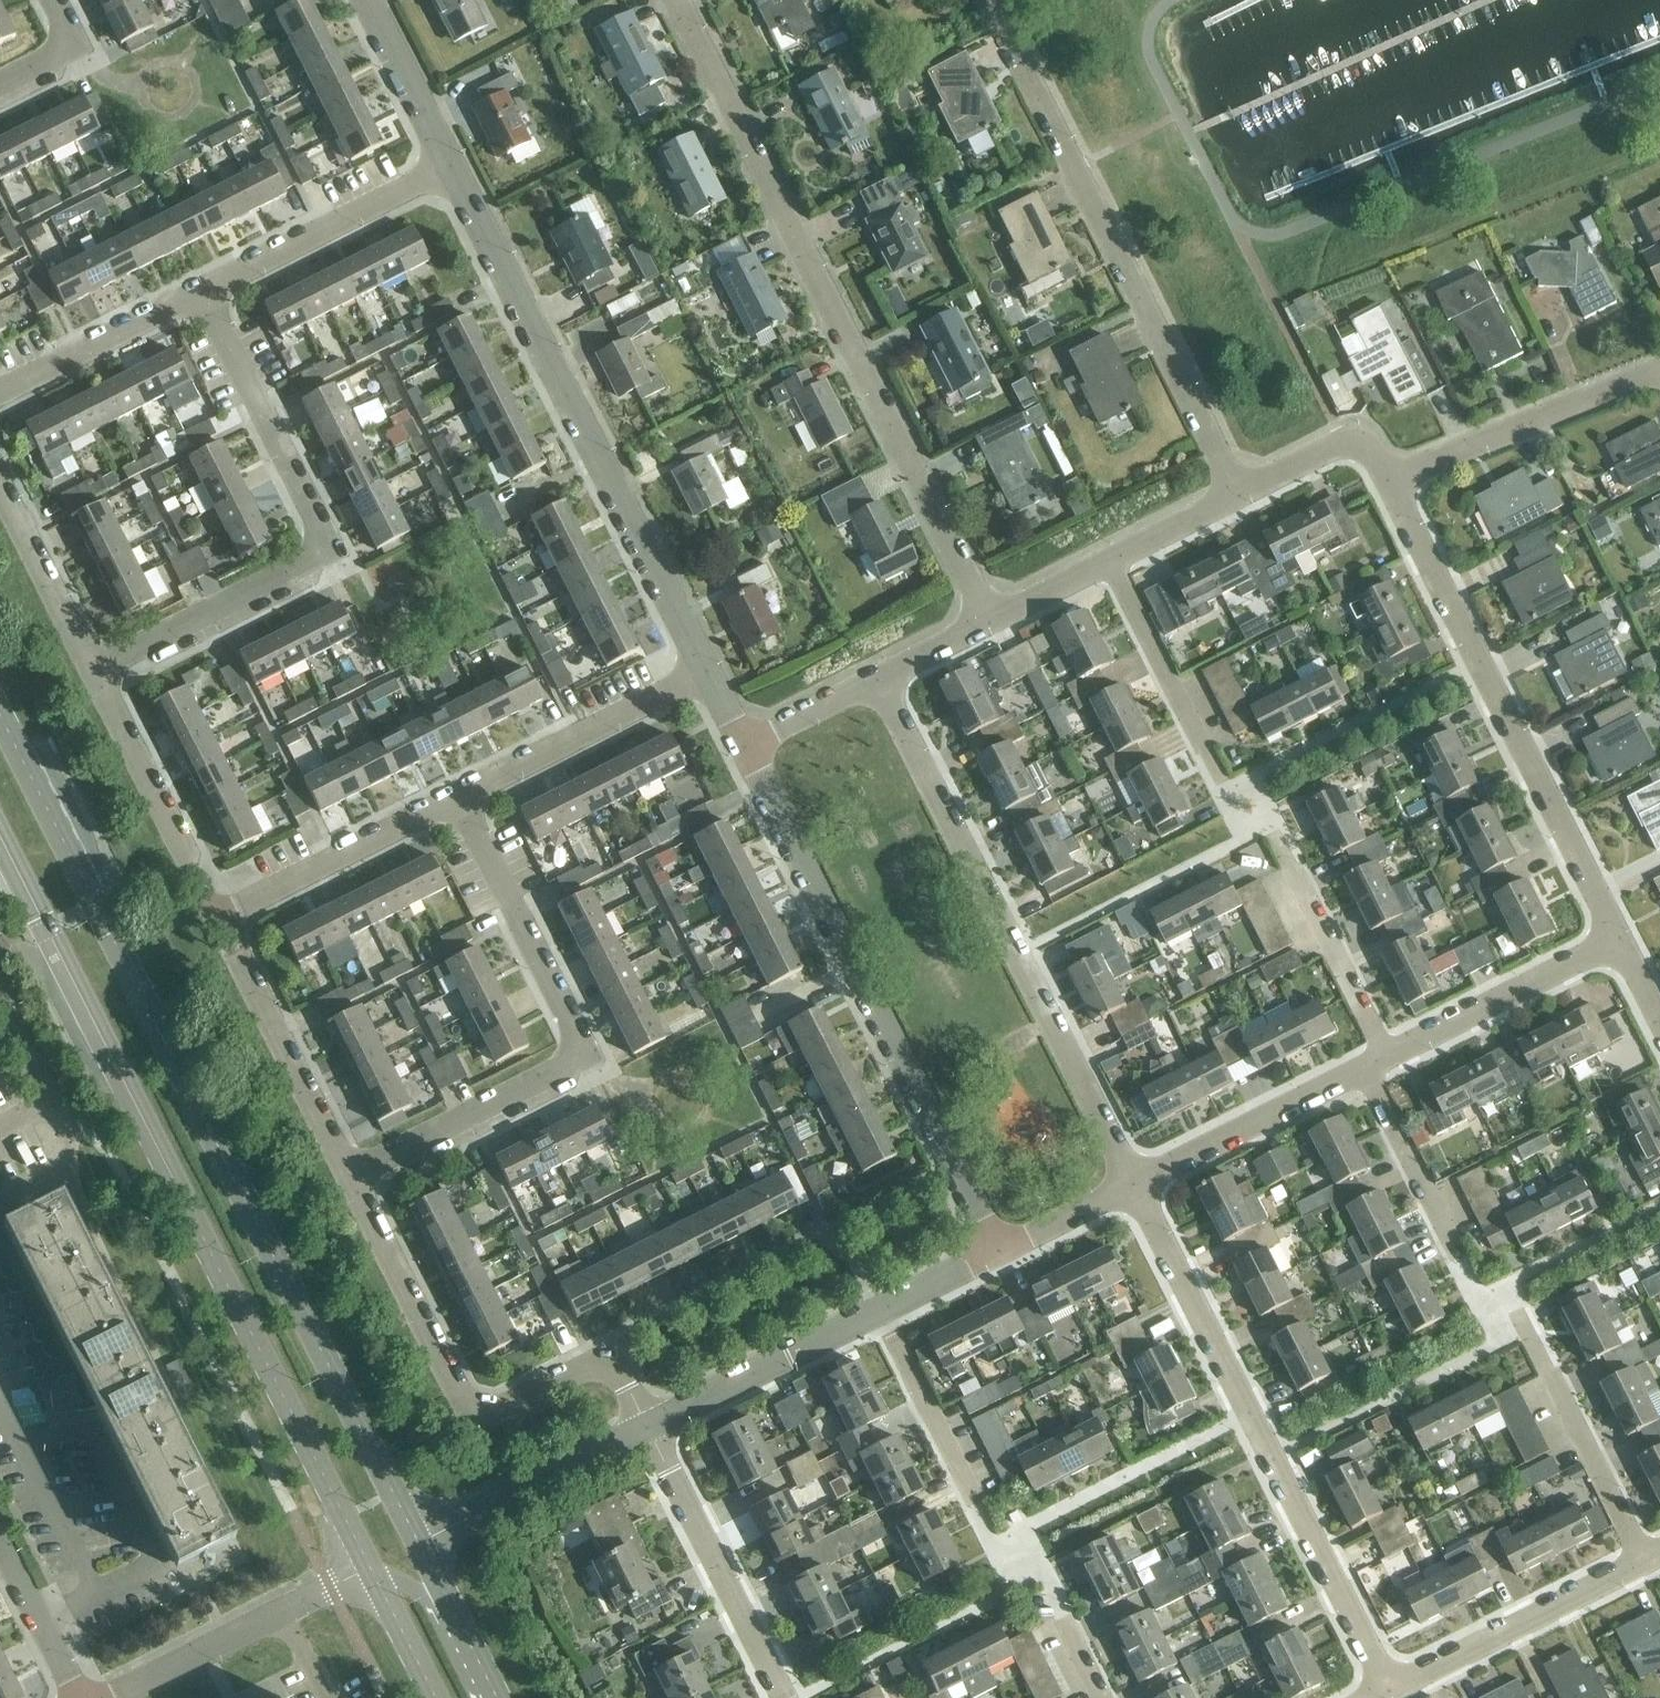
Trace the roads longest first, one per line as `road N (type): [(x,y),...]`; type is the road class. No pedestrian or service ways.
road 1 (secondary): [(418,1541),(0,716)]
road 2 (secondary): [(0,835),(369,1570)]
road 3 (residential): [(991,622),(680,0)]
road 4 (residential): [(707,675),(451,168)]
road 5 (residential): [(1133,1184),(880,678)]
road 6 (residential): [(1390,1687),(1133,1184)]
road 7 (residential): [(1000,1250),(745,746)]
road 8 (residential): [(94,674),(331,555),(200,296)]
road 9 (residential): [(1239,496),(993,0)]
road 10 (residential): [(346,1177),(584,1056),(459,802)]
road 11 (residential): [(1620,939),(1390,482)]
road 12 (residential): [(649,1429),(606,1359),(593,1357),(479,1406),(450,1391),(346,1177)]
road 13 (residential): [(786,1697),(649,1429)]
road 14 (residential): [(106,1697),(369,1570)]
road 15 (residential): [(1390,482),(1659,373)]
road 16 (residential): [(1643,1557),(1390,1687)]
road 17 (residential): [(346,1177),(218,924)]
road 18 (residential): [(200,296),(451,168)]
road 19 (residential): [(218,924),(94,674)]
road 20 (residential): [(459,802),(707,675)]
road 21 (residential): [(218,924),(459,802)]
road 22 (residential): [(1133,1184),(1367,1068)]
road 23 (residential): [(1388,1056),(1620,939)]
road 24 (residential): [(649,1429),(418,1541)]
road 25 (residential): [(1643,1557),(1525,1330)]
road 26 (residential): [(1219,772),(1111,561)]
road 27 (residential): [(1388,1056),(1286,853)]
road 28 (residential): [(0,393),(200,296)]
road 29 (residential): [(974,1505),(881,1311)]
road 30 (residential): [(94,674),(0,485)]
road 31 (residential): [(1454,1249),(1367,1068)]
road 32 (residential): [(0,1130),(56,1103),(0,984)]
road 33 (residential): [(451,168),(367,0)]
road 34 (residential): [(1239,496),(1344,443),(1366,441),(1390,482)]
road 35 (residential): [(81,1697),(0,1533)]
road 36 (residential): [(790,1356),(649,1429)]
road 37 (residential): [(745,746),(880,678)]
road 38 (residential): [(1000,1250),(1133,1184)]
road 39 (residential): [(1111,561),(1239,496)]
road 40 (secondary): [(369,1570),(433,1697)]
road 41 (residential): [(0,86),(74,49),(50,0)]
road 42 (residential): [(991,622),(1111,561)]
road 43 (residential): [(881,1311),(1000,1250)]
road 44 (residential): [(880,678),(991,622)]

